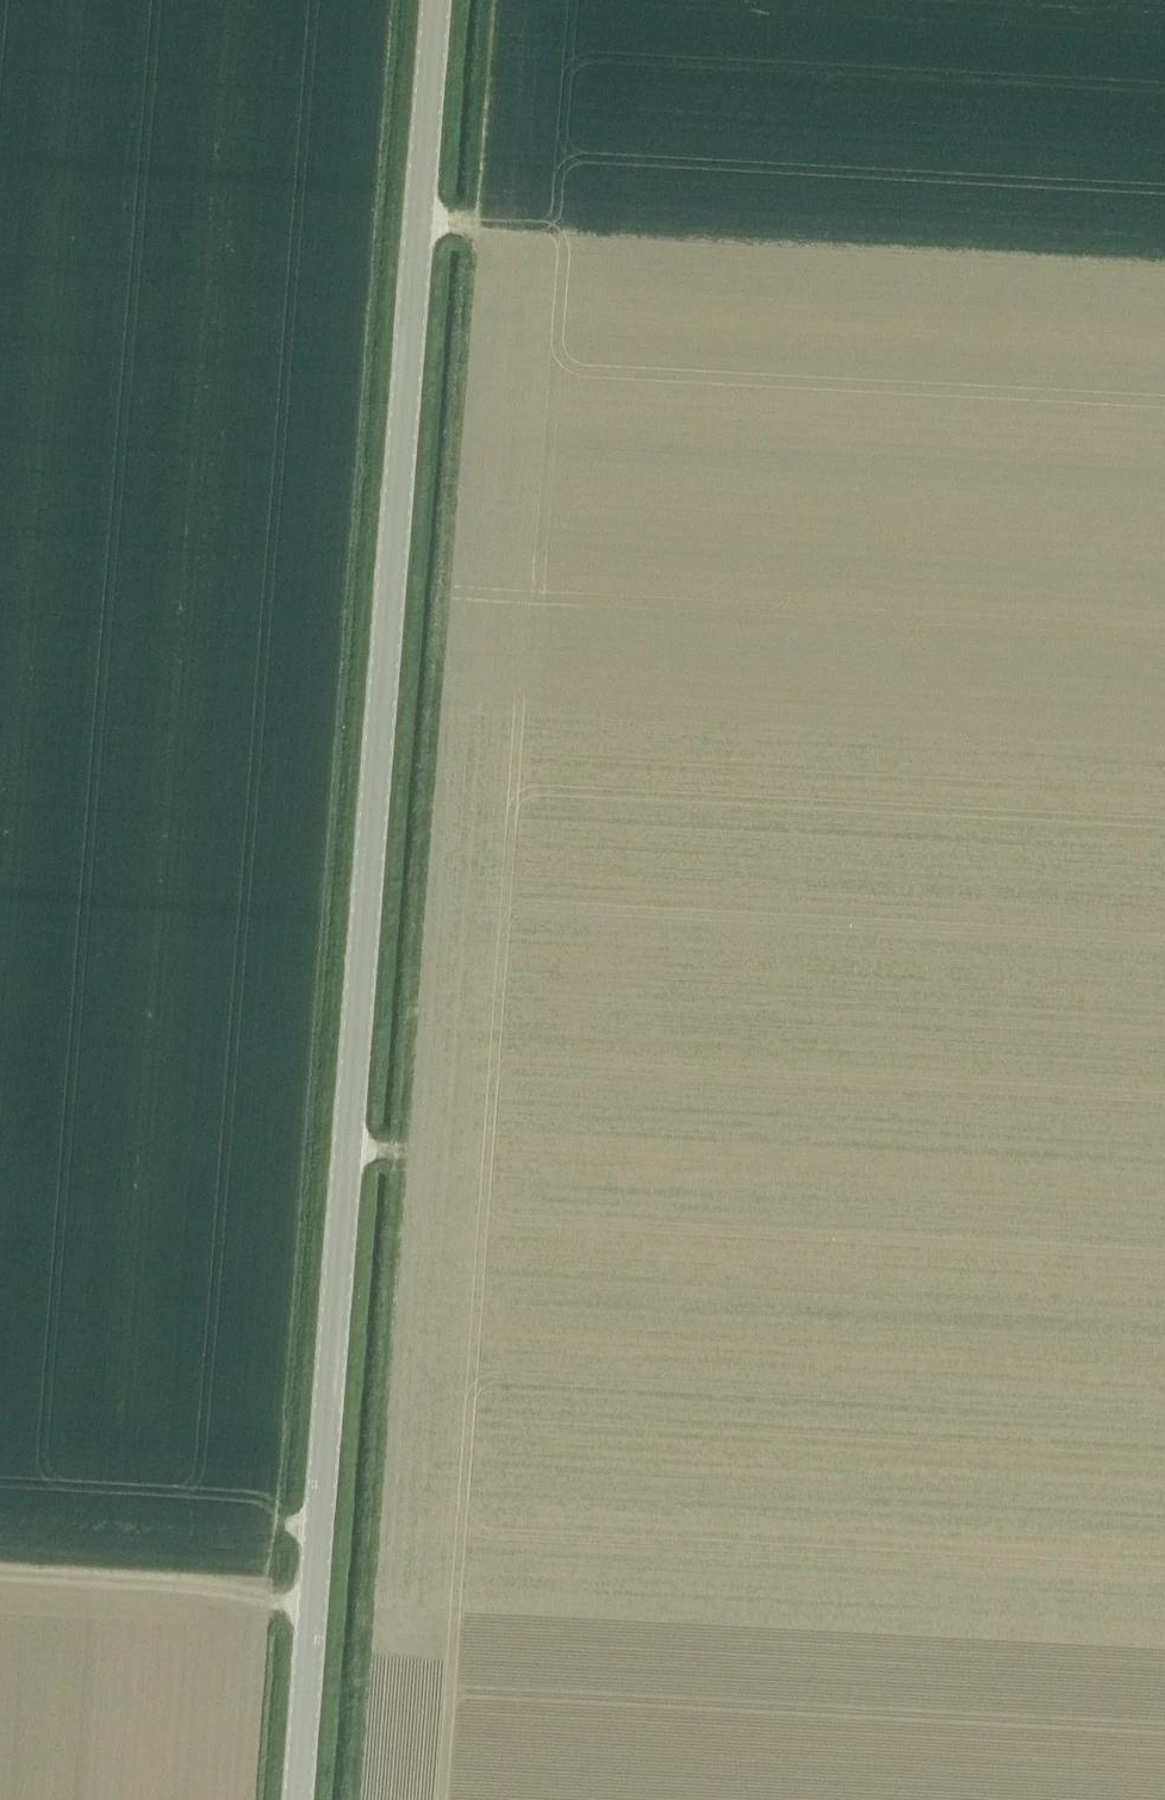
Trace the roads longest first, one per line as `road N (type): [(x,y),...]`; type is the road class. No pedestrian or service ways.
road 1 (unclassified): [(299,1799),(437,0)]

